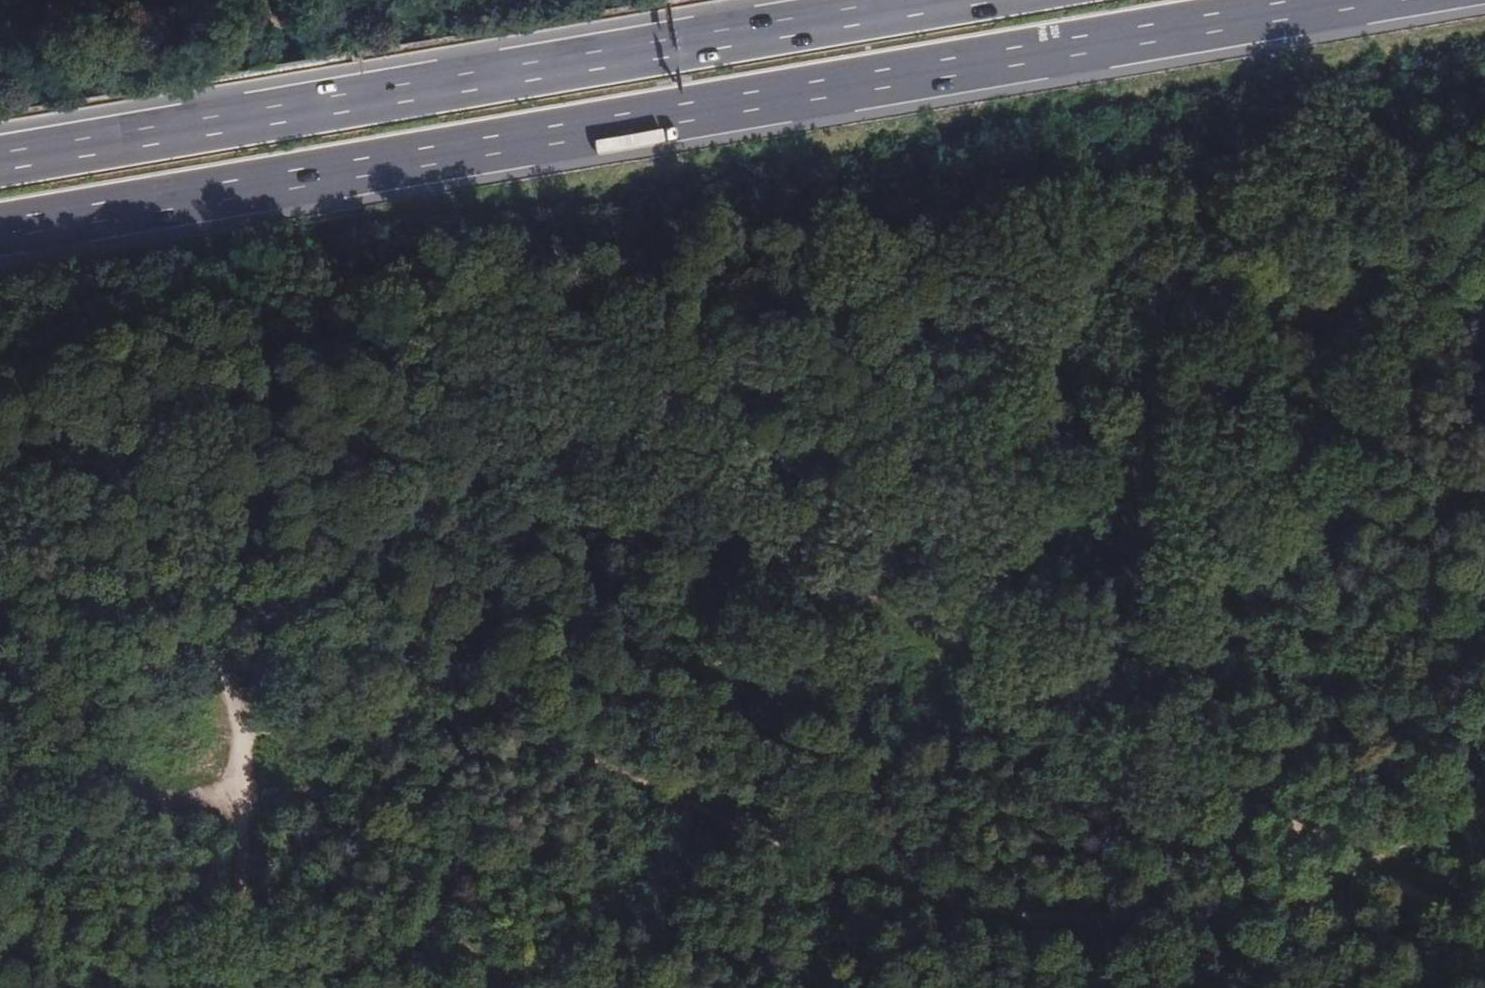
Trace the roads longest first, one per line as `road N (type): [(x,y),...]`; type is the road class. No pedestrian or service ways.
road 1 (motorway): [(0,234),(1365,0)]
road 2 (track): [(1484,813),(1243,917),(1056,919),(853,874),(619,774),(465,690)]
road 3 (track): [(257,0),(270,16),(313,222),(345,278),(957,639)]
road 4 (motorway): [(954,0),(0,163)]
road 5 (track): [(1484,72),(957,639)]
road 6 (track): [(957,639),(1484,927)]
road 7 (track): [(465,690),(336,572),(178,480),(125,472),(64,477),(0,496)]
road 8 (track): [(957,639),(465,690)]
road 9 (track): [(236,987),(244,721)]
road 10 (track): [(465,690),(244,721)]

